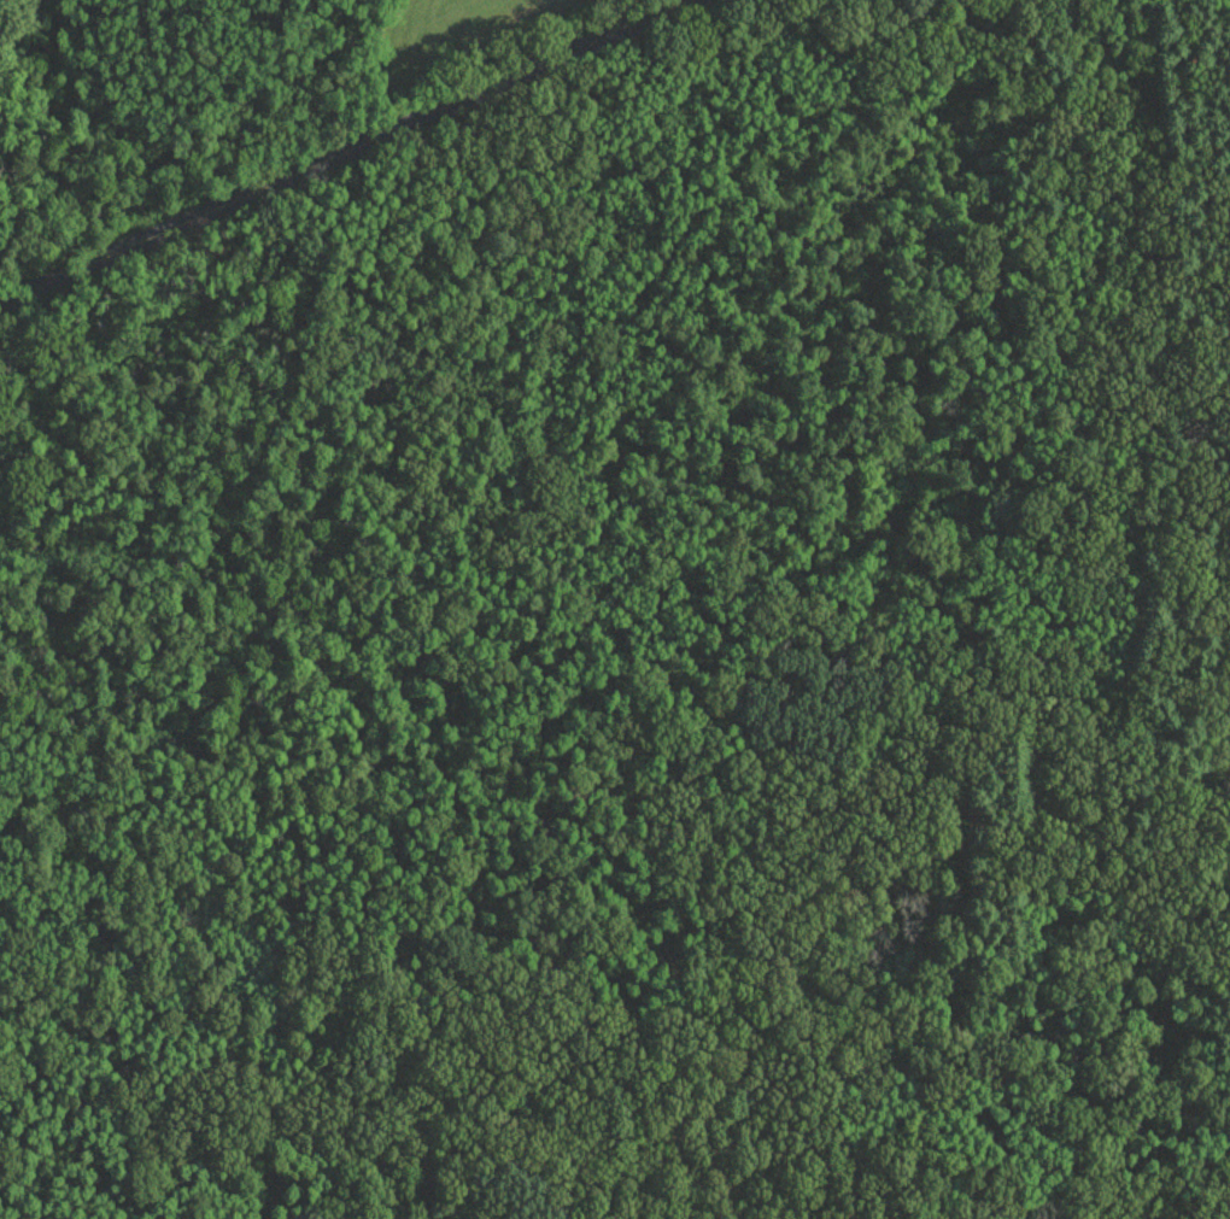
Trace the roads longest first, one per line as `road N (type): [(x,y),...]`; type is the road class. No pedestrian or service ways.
road 1 (residential): [(0,311),(662,0)]
road 2 (track): [(1229,1112),(1164,1218)]

